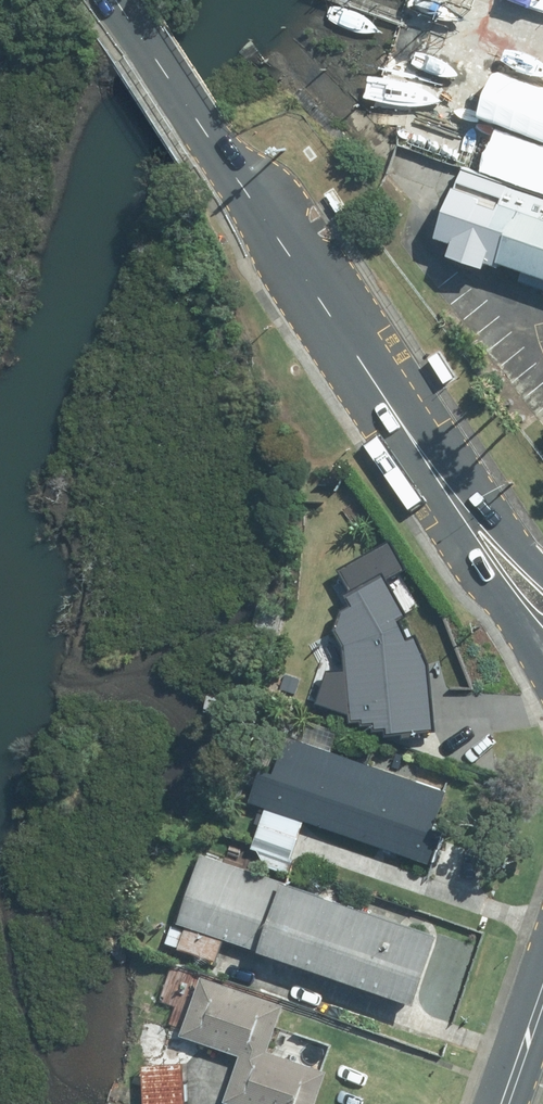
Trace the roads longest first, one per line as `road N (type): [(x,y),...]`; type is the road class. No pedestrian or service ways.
road 1 (secondary): [(116,0),(372,377)]
road 2 (secondary): [(542,664),(372,377)]
road 3 (secondary): [(372,377),(479,508),(542,571)]

